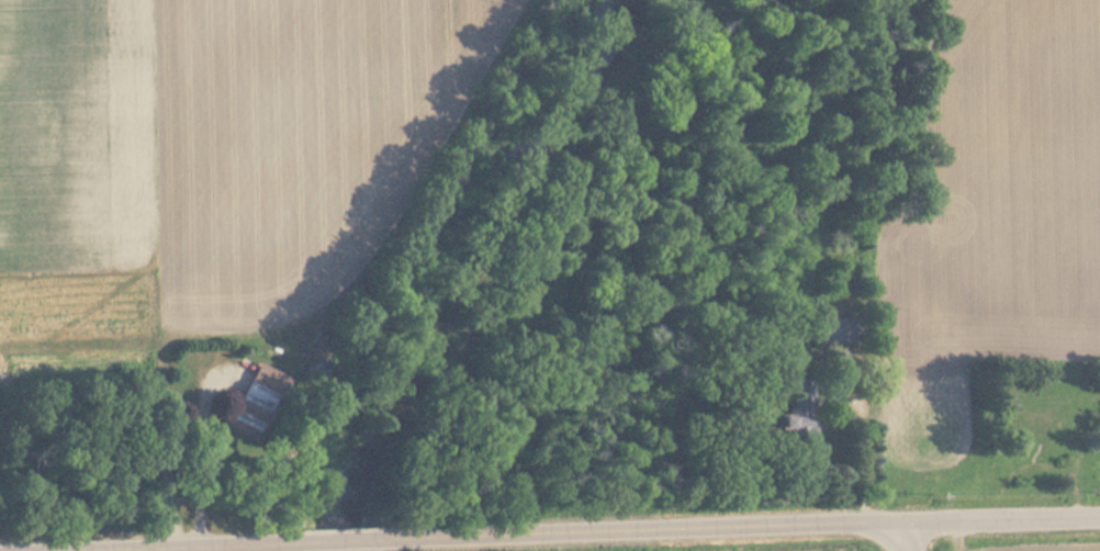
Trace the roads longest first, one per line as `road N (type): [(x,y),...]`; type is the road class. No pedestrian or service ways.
road 1 (secondary): [(403,538),(911,522)]
road 2 (secondary): [(61,550),(306,541)]
road 3 (residential): [(911,522),(1099,517)]

